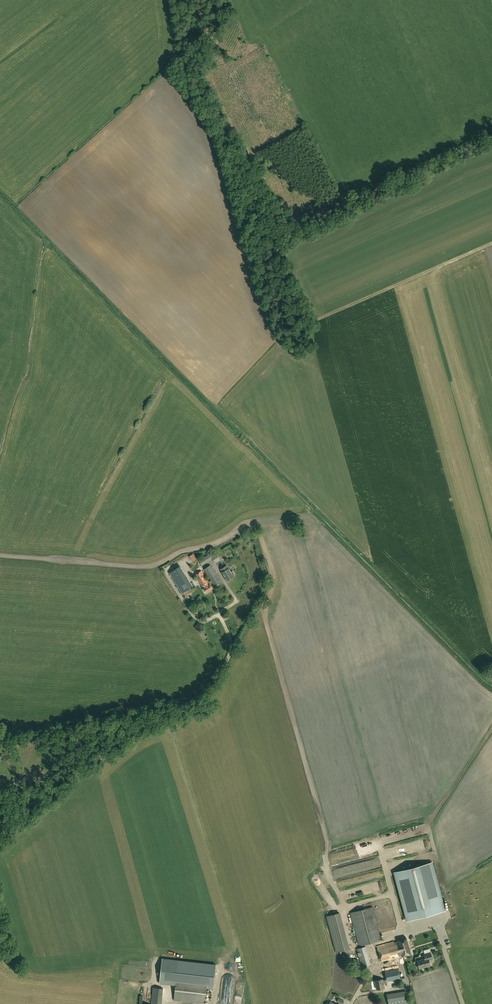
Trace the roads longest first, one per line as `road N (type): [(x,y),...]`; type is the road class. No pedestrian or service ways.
road 1 (track): [(0,732),(46,732),(205,697),(230,653),(219,614),(237,602),(213,565)]

